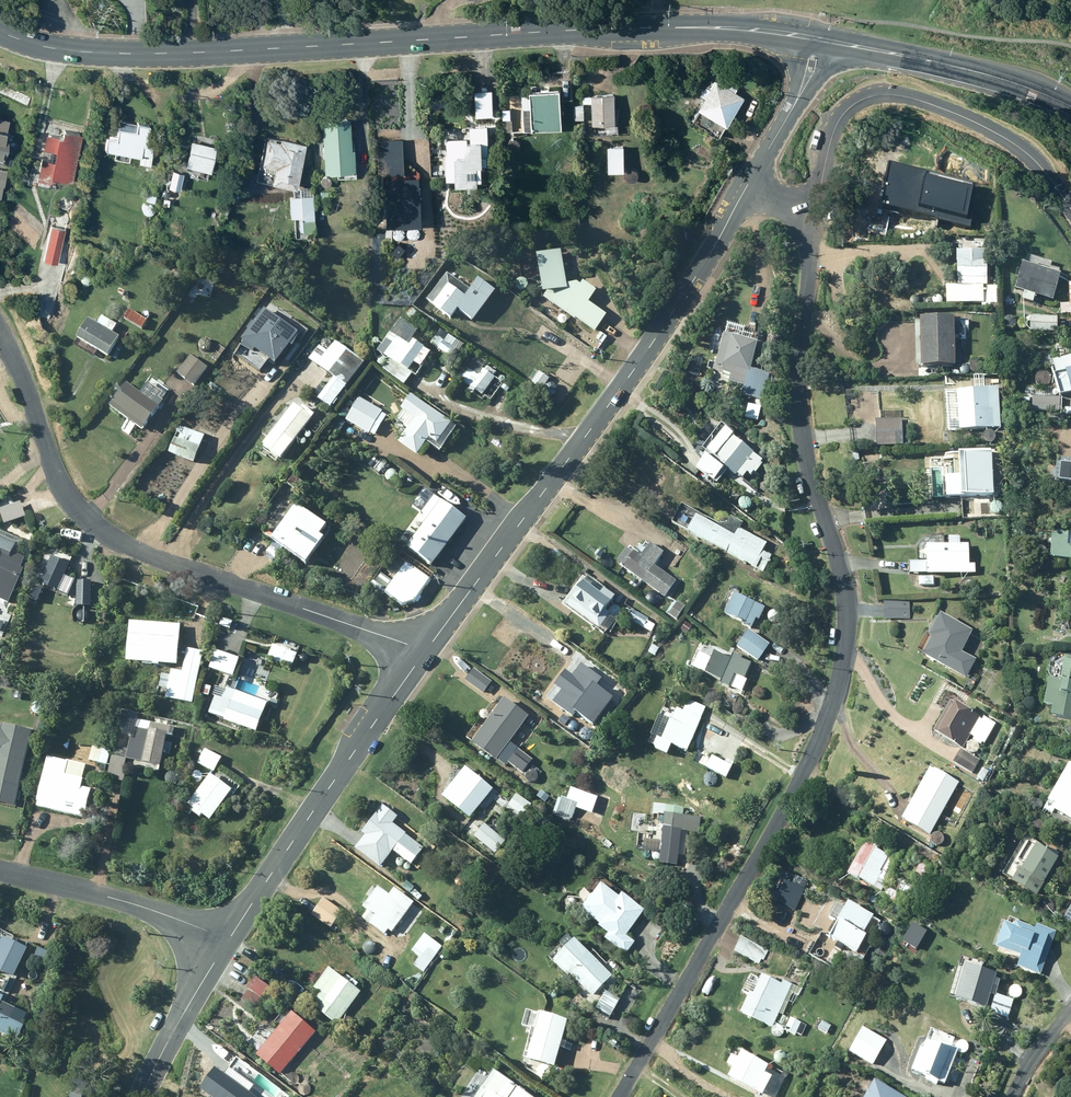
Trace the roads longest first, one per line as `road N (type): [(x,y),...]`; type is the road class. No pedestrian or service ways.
road 1 (unclassified): [(815,210),(798,388),(801,441),(847,614),(842,673),(771,838),(618,1096)]
road 2 (secondary): [(817,40),(713,28),(608,30),(138,55),(43,46),(0,31)]
road 3 (residential): [(426,650),(116,541),(67,496),(0,333)]
road 4 (tertiary): [(745,190),(635,368),(426,650)]
road 5 (unclassified): [(1070,207),(1019,146),(924,100),(884,92),(843,115),(815,210)]
road 6 (tertiary): [(426,650),(221,948)]
road 7 (secondary): [(1070,107),(983,73),(817,40)]
road 8 (residential): [(0,872),(147,909),(221,948)]
road 9 (tertiary): [(817,40),(800,97),(745,190)]
road 10 (tertiary): [(221,948),(147,1096)]

